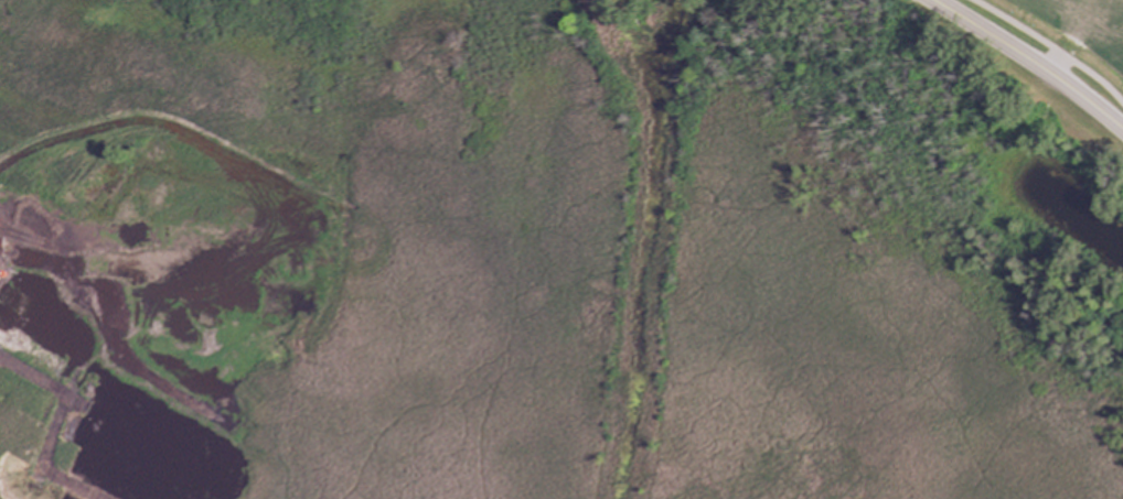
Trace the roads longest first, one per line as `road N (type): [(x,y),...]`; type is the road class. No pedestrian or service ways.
road 1 (tertiary): [(928,0),(1122,132)]

